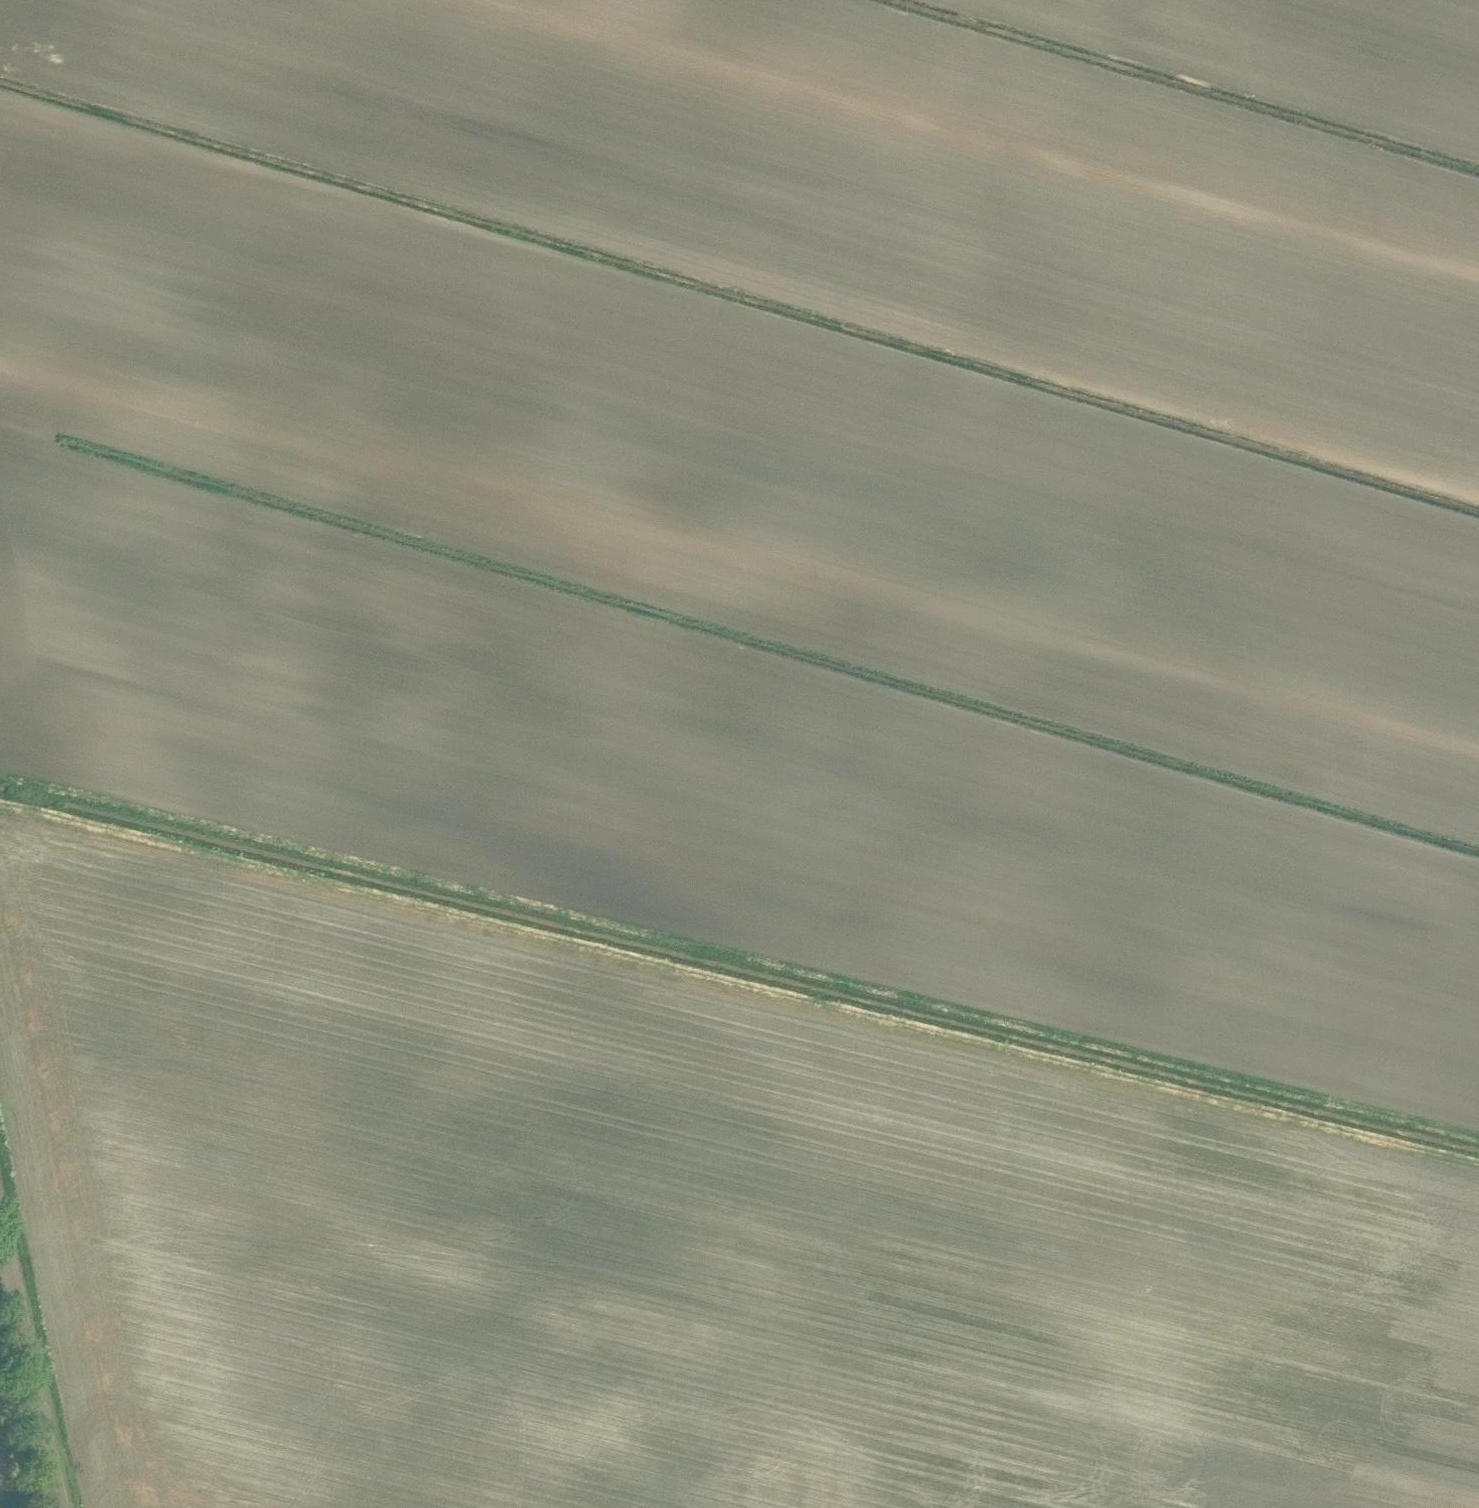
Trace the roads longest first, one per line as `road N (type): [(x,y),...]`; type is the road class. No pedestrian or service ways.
road 1 (unclassified): [(60,1507),(0,1220)]

